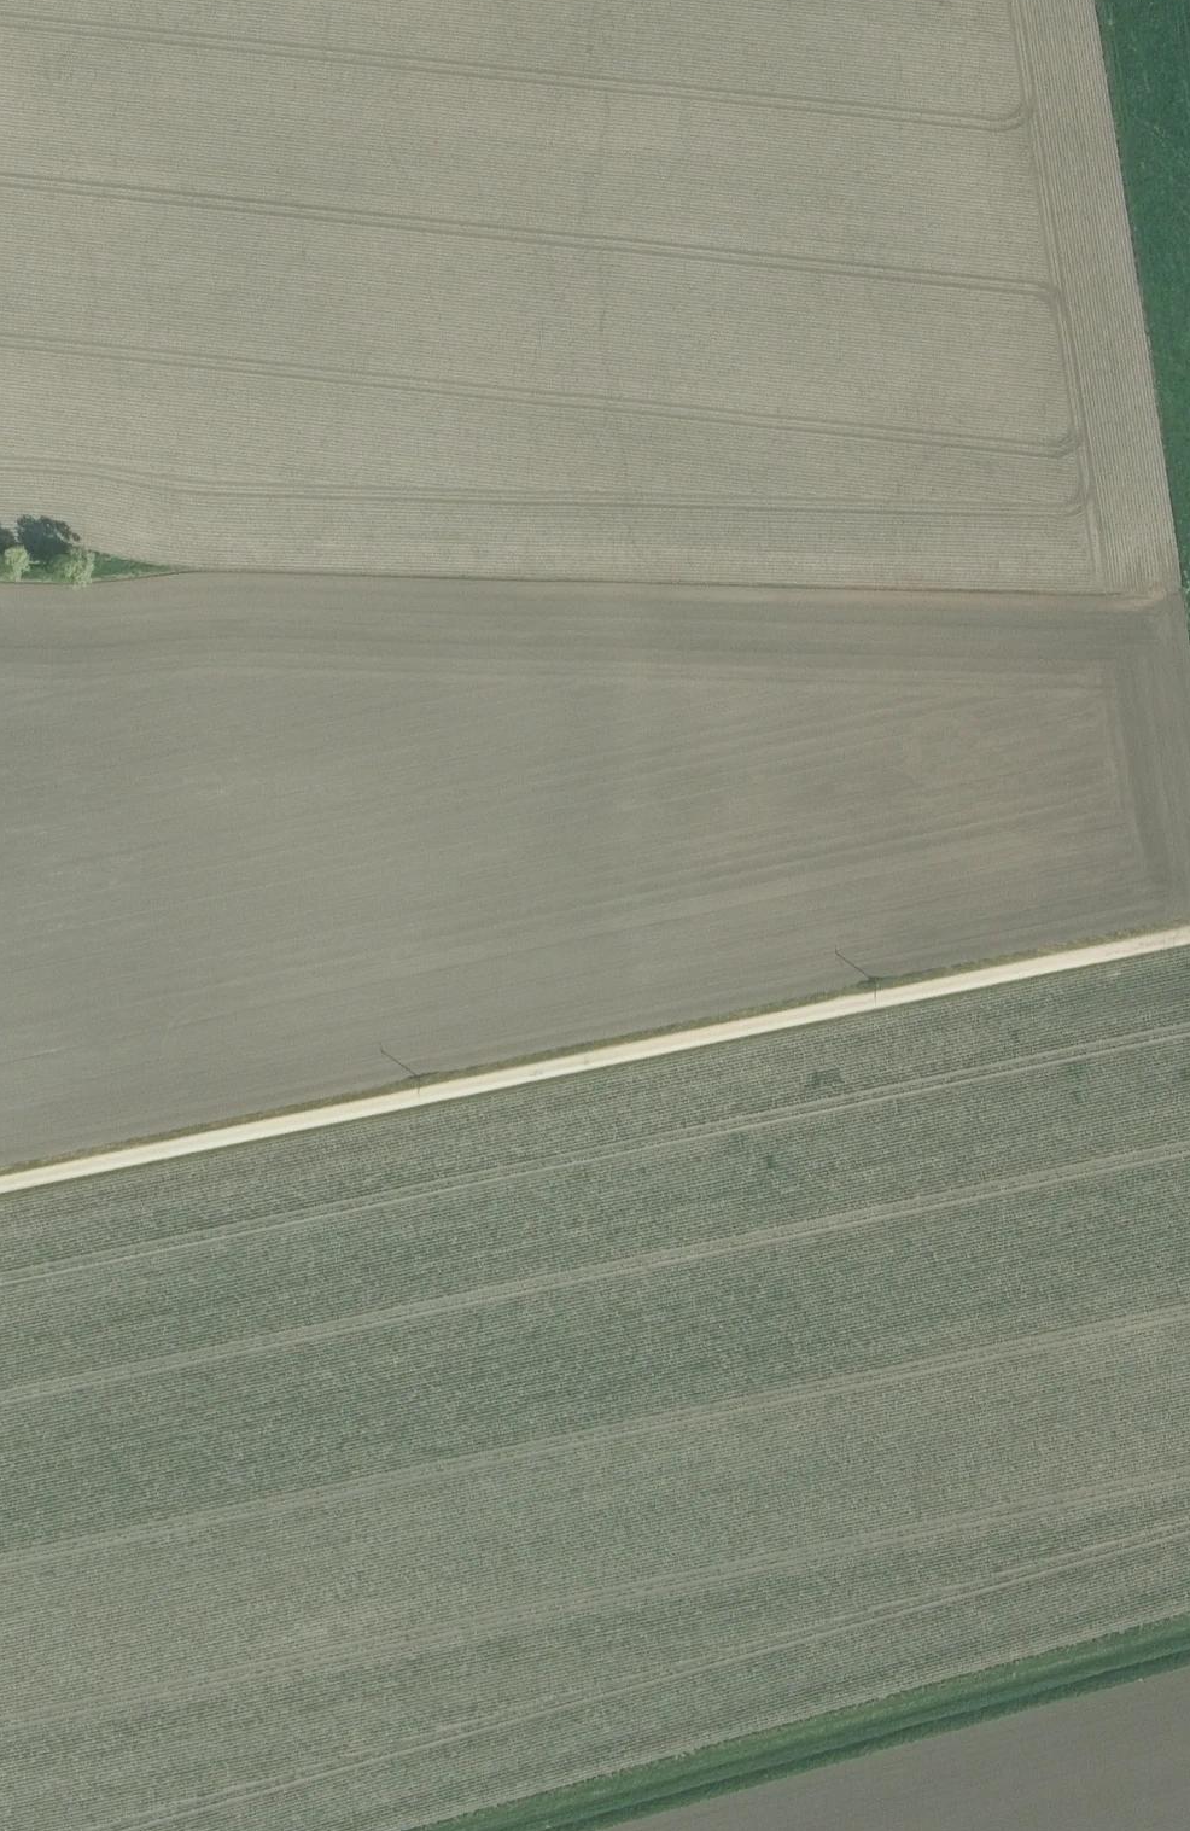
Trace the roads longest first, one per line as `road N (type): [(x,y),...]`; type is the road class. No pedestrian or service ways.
road 1 (track): [(0,1179),(1189,925)]

